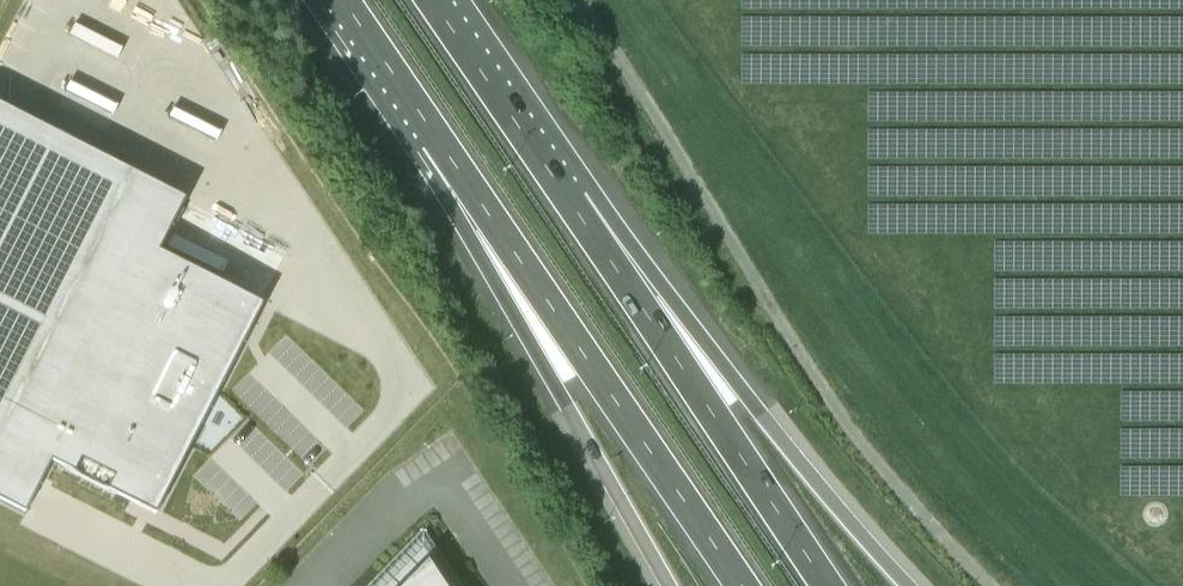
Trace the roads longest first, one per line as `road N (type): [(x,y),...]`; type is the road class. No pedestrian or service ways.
road 1 (track): [(992,585),(851,430),(584,0)]
road 2 (trunk): [(438,136),(740,585)]
road 3 (trunk): [(438,136),(526,328),(673,585)]
road 4 (trunk): [(908,585),(722,367),(579,216)]
road 5 (trunk): [(828,585),(579,216)]
road 6 (trunk): [(579,216),(431,0)]
road 7 (trunk): [(345,0),(438,136)]

